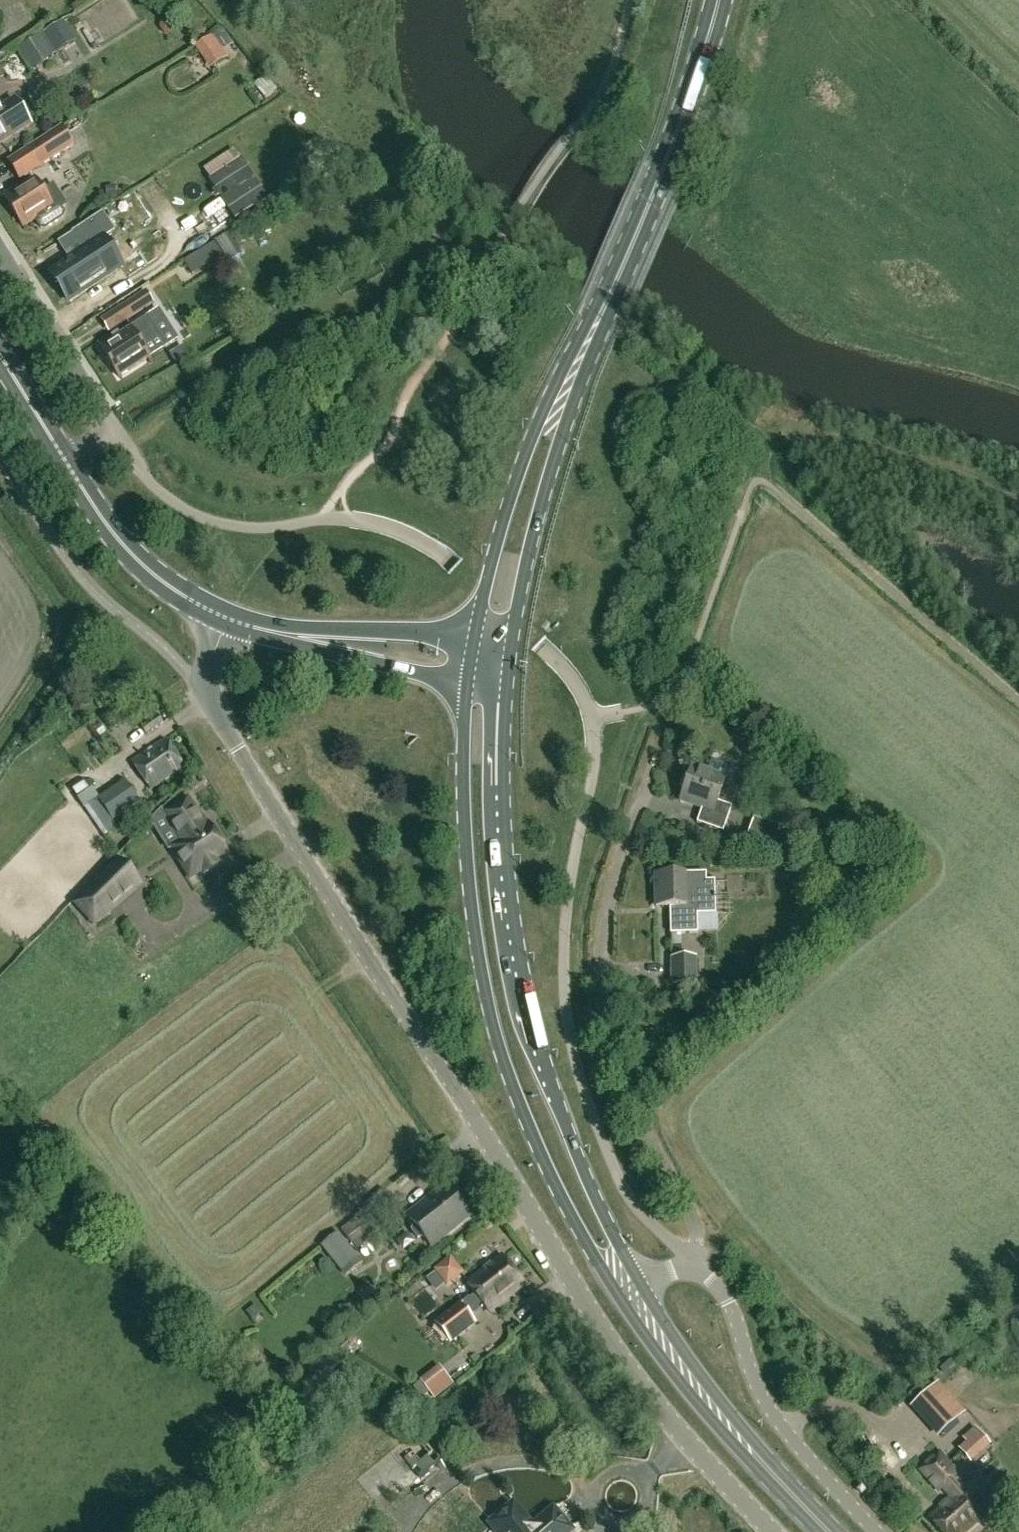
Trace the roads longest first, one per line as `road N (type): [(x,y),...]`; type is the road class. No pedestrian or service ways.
road 1 (unclassified): [(227,618),(207,683),(237,747),(592,1310),(685,1441),(773,1531)]
road 2 (primary): [(468,682),(464,823),(489,1002),(549,1171),(619,1296)]
road 3 (primary): [(640,1283),(564,1119),(525,986),(503,802),(509,666)]
road 4 (unclassified): [(692,1263),(695,1212),(620,1076),(602,986),(605,908),(665,749)]
road 5 (primary): [(587,348),(691,97),(719,0)]
road 6 (unclassified): [(875,1531),(781,1426),(753,1382),(729,1303),(692,1263)]
road 7 (primary): [(509,666),(587,348)]
road 8 (primary): [(587,348),(547,406),(501,526),(475,639)]
road 9 (secondary): [(227,618),(140,562),(68,465)]
road 10 (primary): [(619,1296),(687,1389),(762,1462)]
road 11 (residential): [(119,433),(0,250)]
road 12 (primary): [(762,1462),(640,1283)]
road 13 (secondary): [(475,639),(282,634)]
road 14 (secondary): [(282,634),(468,682)]
road 15 (secondary): [(68,465),(0,354)]

